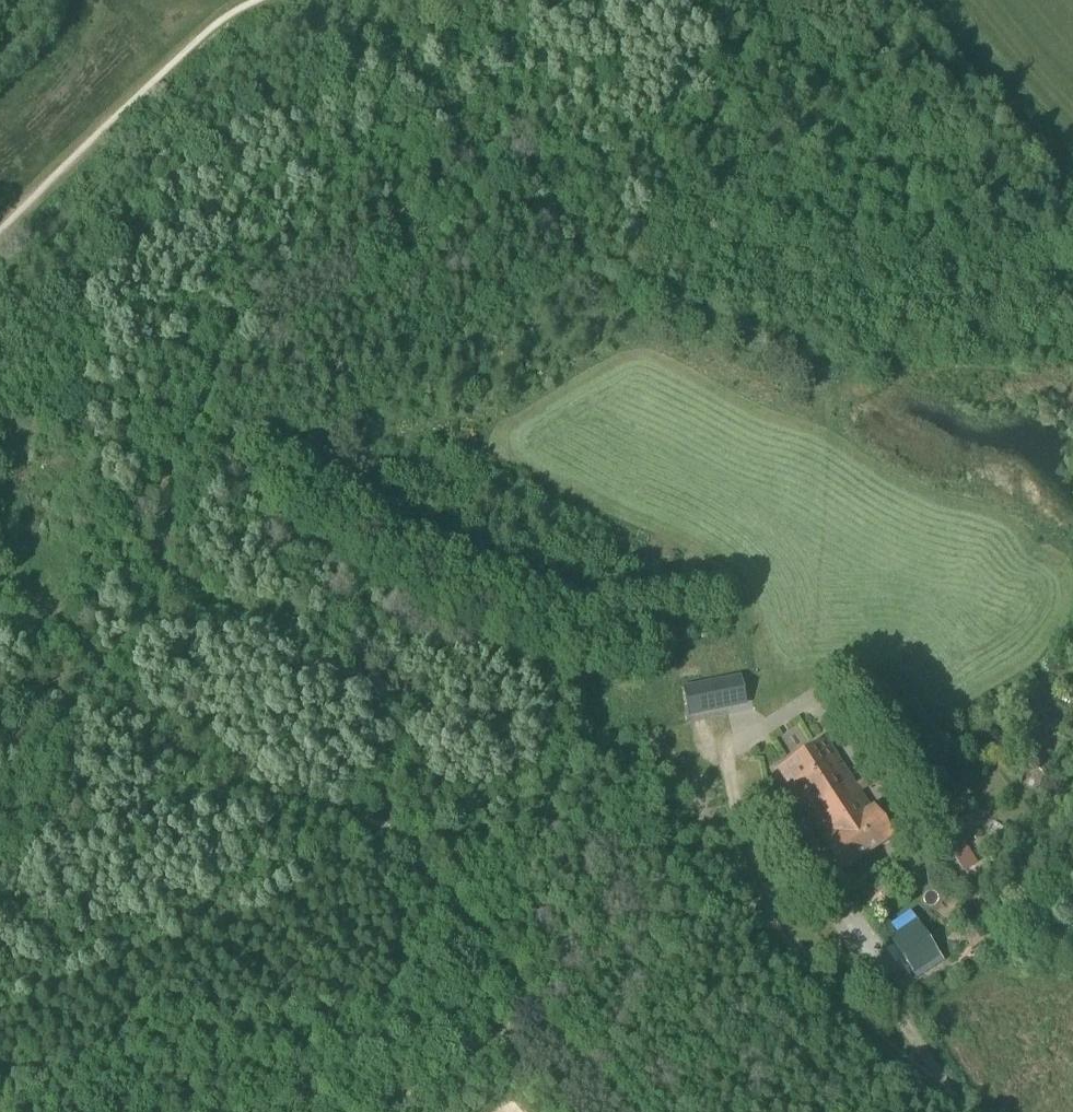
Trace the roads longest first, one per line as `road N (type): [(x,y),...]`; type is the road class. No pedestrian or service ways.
road 1 (track): [(761,0),(756,34),(724,99),(670,166),(627,179),(500,162),(465,172),(260,294),(203,401),(175,468),(167,516),(176,580),(198,603),(290,628),(362,671),(386,722),(382,822)]
road 2 (track): [(0,993),(391,828)]
road 3 (unclassified): [(960,1111),(839,936)]
road 4 (track): [(0,844),(28,810),(52,747),(103,670)]

